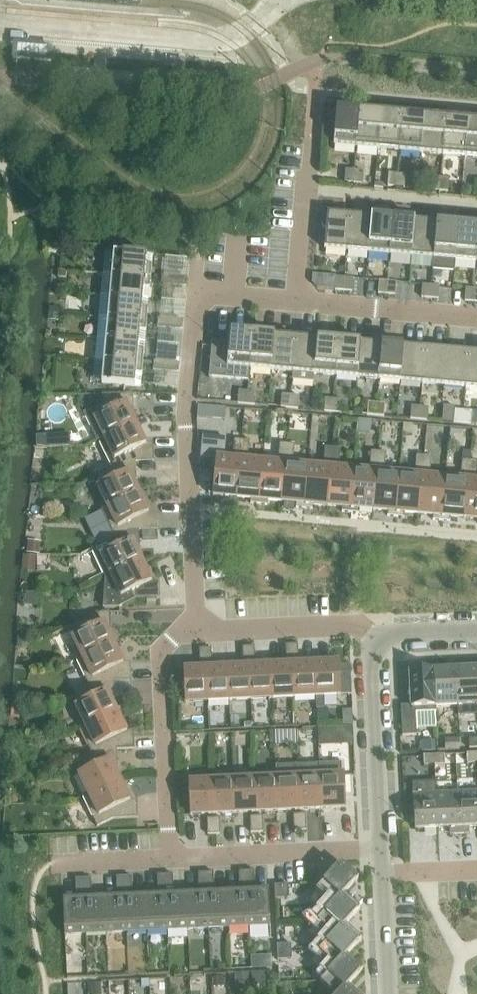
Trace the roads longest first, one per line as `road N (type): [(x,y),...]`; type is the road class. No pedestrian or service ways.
road 1 (residential): [(198,631),(187,427),(196,295),(297,303)]
road 2 (residential): [(170,860),(163,652),(178,633),(198,631)]
road 3 (residential): [(170,860),(381,849)]
road 4 (residential): [(373,641),(381,849)]
road 5 (residential): [(198,631),(352,625),(373,641)]
road 6 (residential): [(297,303),(476,319)]
road 7 (residential): [(297,303),(311,139)]
road 8 (residential): [(383,873),(388,993)]

